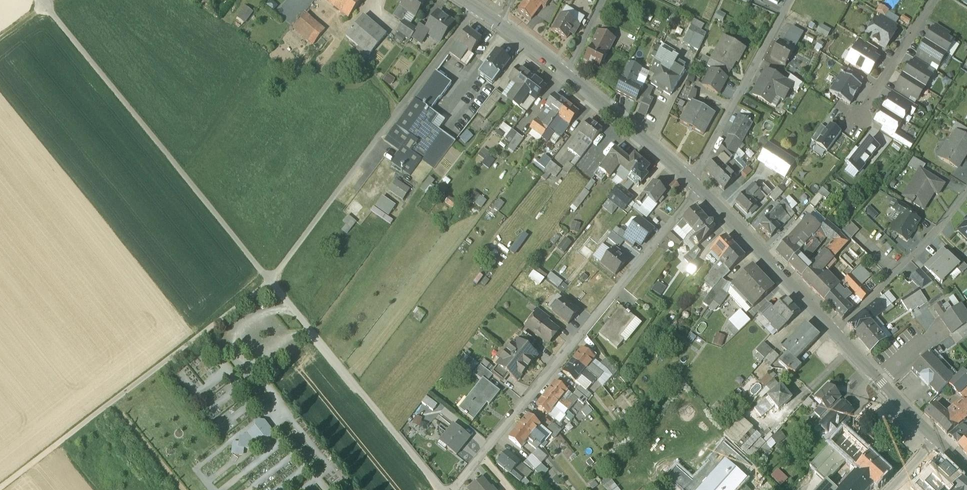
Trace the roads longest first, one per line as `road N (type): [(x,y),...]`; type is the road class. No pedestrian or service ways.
road 1 (track): [(478,7),(271,281),(0,487)]
road 2 (residential): [(454,489),(700,187)]
road 3 (track): [(45,5),(271,281)]
road 4 (residential): [(790,0),(692,178)]
road 5 (tertiary): [(835,330),(700,187)]
road 6 (residential): [(835,330),(966,193)]
road 7 (tertiary): [(966,465),(835,330)]
road 8 (tertiary): [(692,178),(569,74)]
road 9 (residential): [(932,0),(859,118)]

